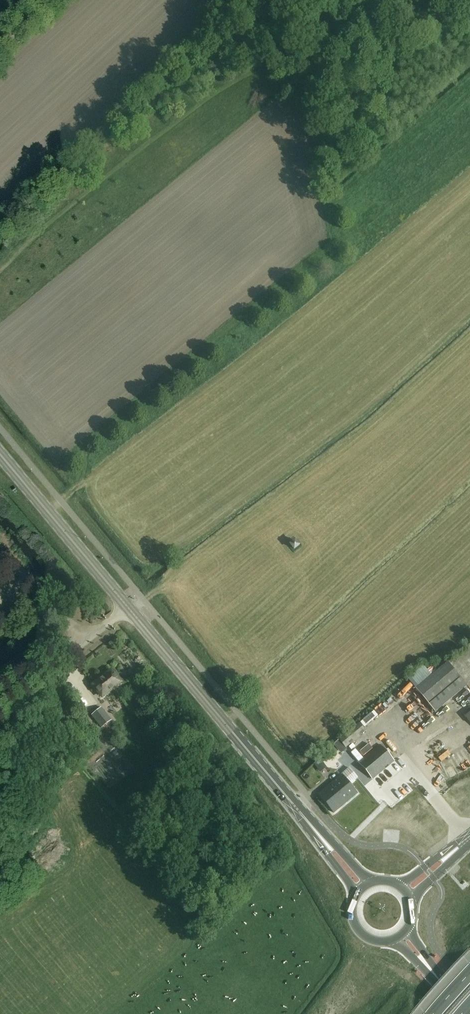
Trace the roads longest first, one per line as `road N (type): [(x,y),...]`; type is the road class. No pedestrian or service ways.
road 1 (primary): [(312,827),(128,608)]
road 2 (primary): [(128,608),(0,456)]
road 3 (unclassified): [(0,705),(128,608)]

